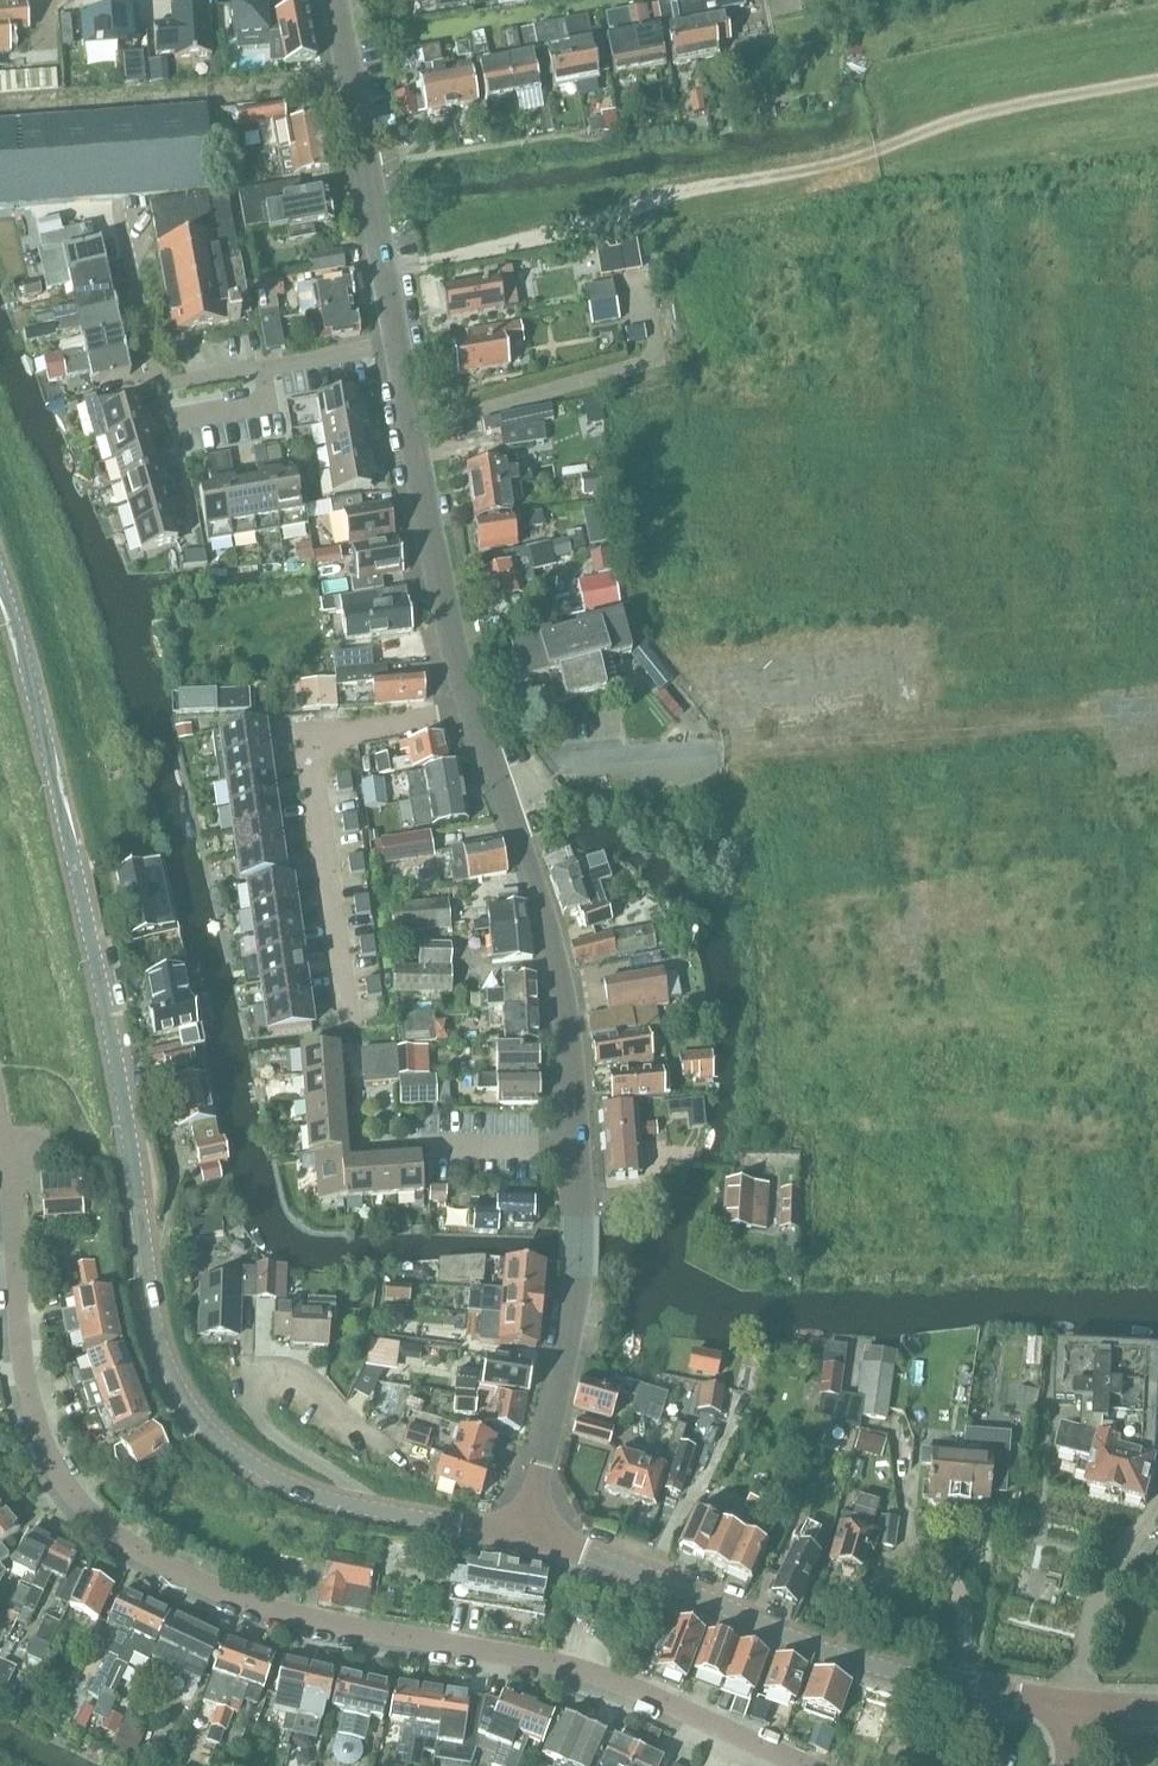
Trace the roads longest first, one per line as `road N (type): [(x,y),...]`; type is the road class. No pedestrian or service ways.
road 1 (tertiary): [(521,1543),(307,1500),(244,1465),(207,1434),(178,1395),(154,1318),(113,1049),(70,849),(0,580)]
road 2 (residential): [(790,1765),(563,1671),(320,1623),(193,1579),(125,1539),(80,1498),(42,1435),(25,1371),(0,1113)]
road 3 (tertiary): [(521,1543),(578,1291),(583,1149),(573,1037),(544,904),(470,706)]
road 4 (track): [(1157,79),(995,105),(871,157),(651,197),(523,240),(385,272)]
road 5 (tertiary): [(470,706),(335,0)]
road 6 (tertiary): [(1076,1710),(884,1671),(617,1565),(521,1543)]
road 7 (residential): [(347,1017),(309,736),(470,706)]
road 8 (track): [(728,748),(544,765),(501,788)]

